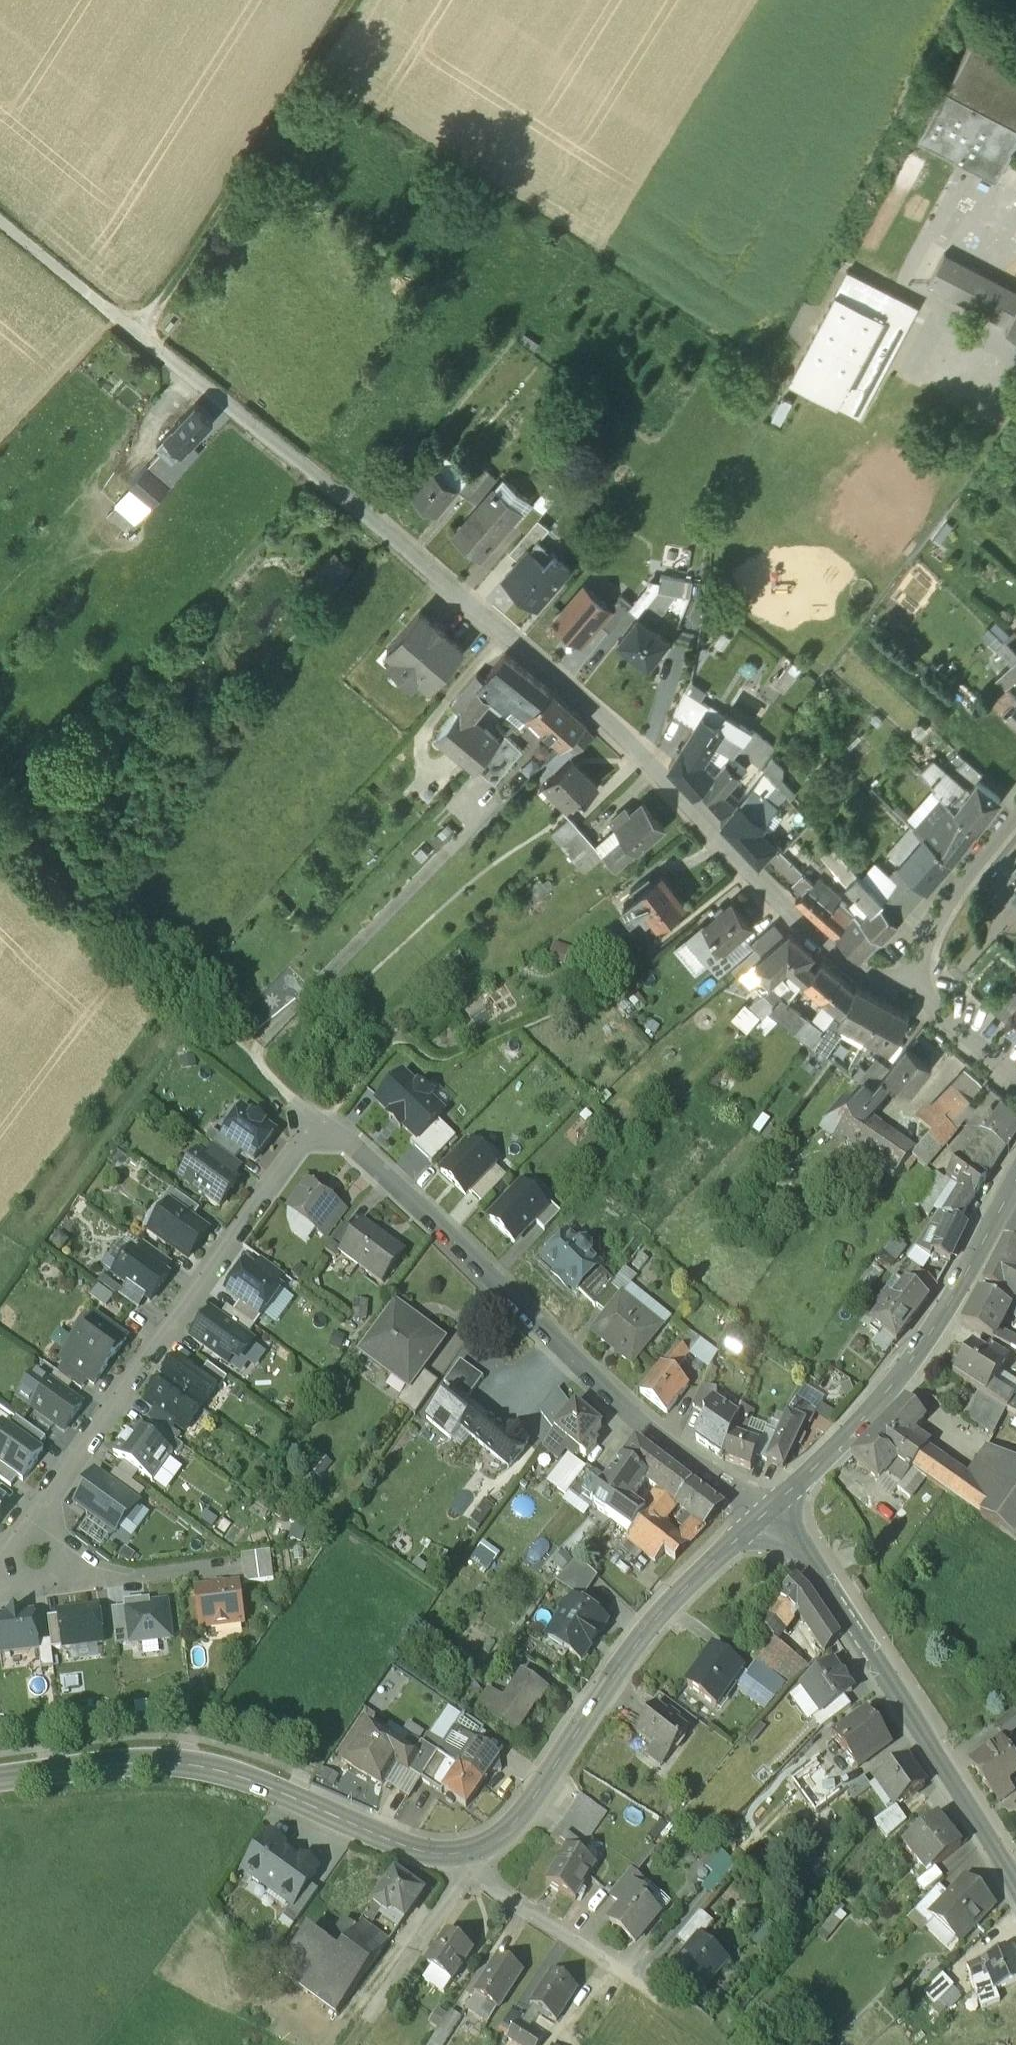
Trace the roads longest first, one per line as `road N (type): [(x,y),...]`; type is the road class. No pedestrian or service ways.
road 1 (residential): [(324,1118),(629,1412),(765,1510)]
road 2 (residential): [(324,1118),(44,1501),(39,1532)]
road 3 (secondary): [(0,1779),(169,1762),(227,1772),(437,1853),(468,1849)]
road 4 (secondary): [(468,1849),(512,1822),(655,1614),(765,1510)]
road 5 (secondary): [(765,1510),(816,1562),(1015,1879)]
road 6 (secondary): [(765,1510),(897,1380),(1015,1181)]
road 7 (track): [(141,340),(349,0)]
road 8 (residential): [(688,2018),(473,1870)]
road 9 (residential): [(911,976),(979,859),(1015,813)]
road 10 (residential): [(473,1870),(364,2019)]
road 11 (track): [(0,225),(116,320)]
road 12 (residential): [(911,976),(935,1006),(1015,1072)]

